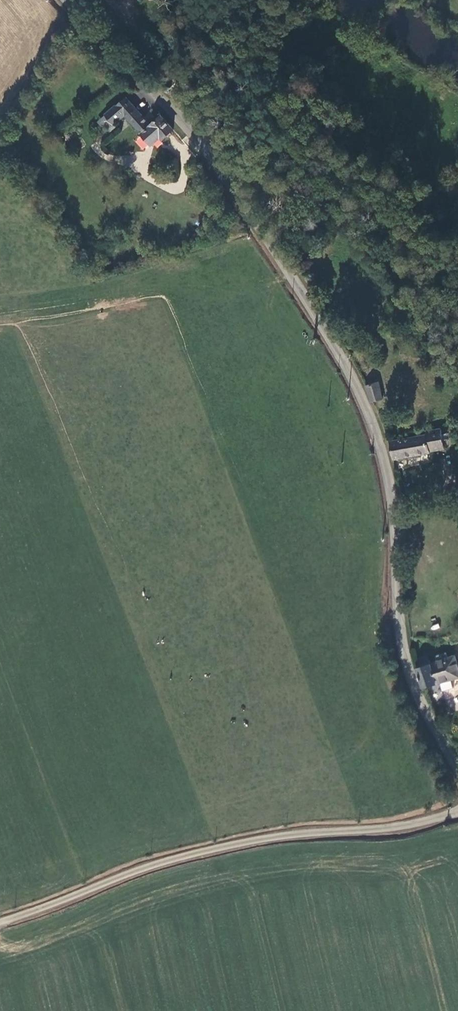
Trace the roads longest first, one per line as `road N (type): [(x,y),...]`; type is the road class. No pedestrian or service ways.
road 1 (unclassified): [(457,769),(411,682),(388,477),(347,368),(231,184),(150,82),(70,0)]
road 2 (unclassified): [(0,921),(154,862),(278,836),(402,825),(457,808)]

